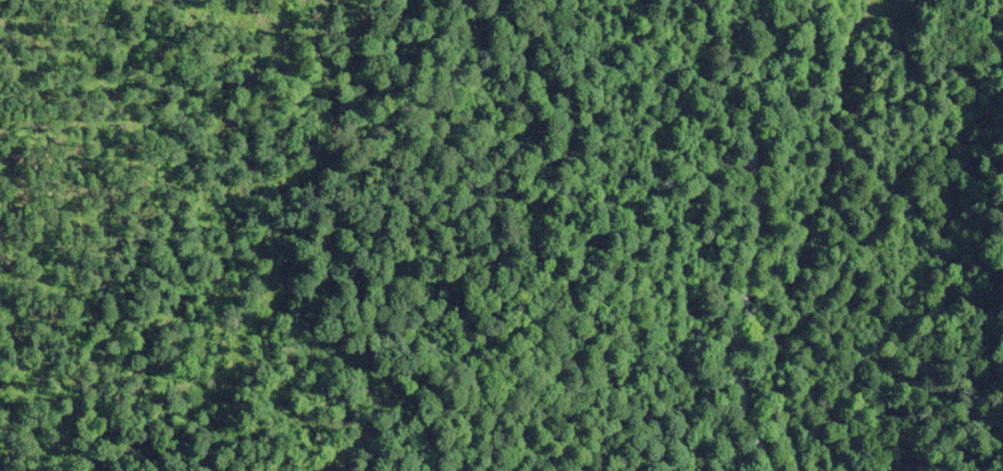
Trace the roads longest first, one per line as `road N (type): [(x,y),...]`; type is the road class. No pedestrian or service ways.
road 1 (residential): [(739,470),(708,294),(708,92),(723,0)]

